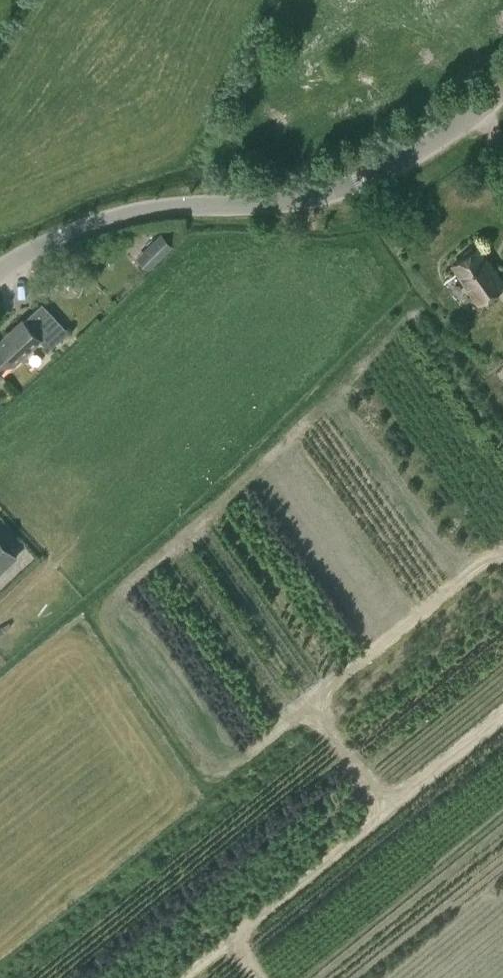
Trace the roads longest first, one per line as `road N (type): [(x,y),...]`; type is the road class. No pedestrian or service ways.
road 1 (tertiary): [(0,272),(50,239),(109,218),(281,200),(373,177),(502,90)]

